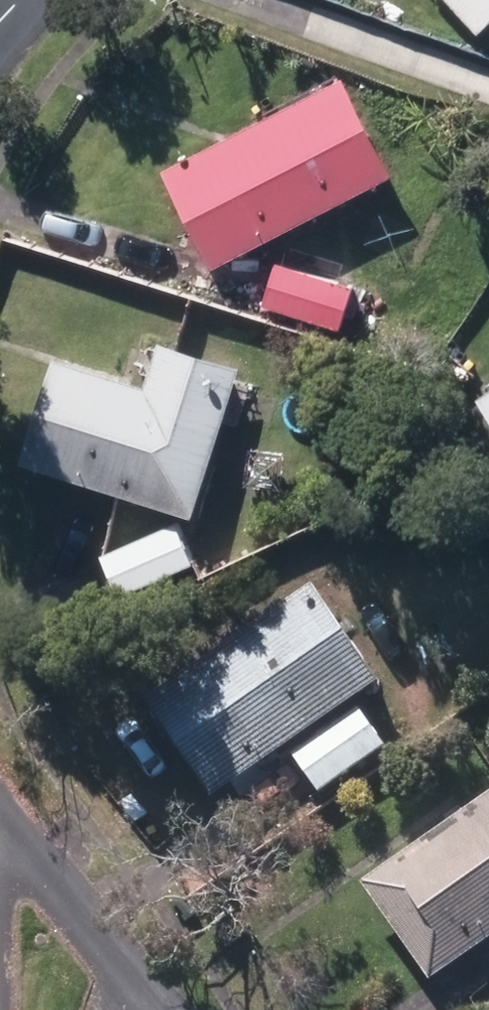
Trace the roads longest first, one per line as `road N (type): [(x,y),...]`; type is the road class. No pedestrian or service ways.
road 1 (residential): [(0,821),(154,1009)]

